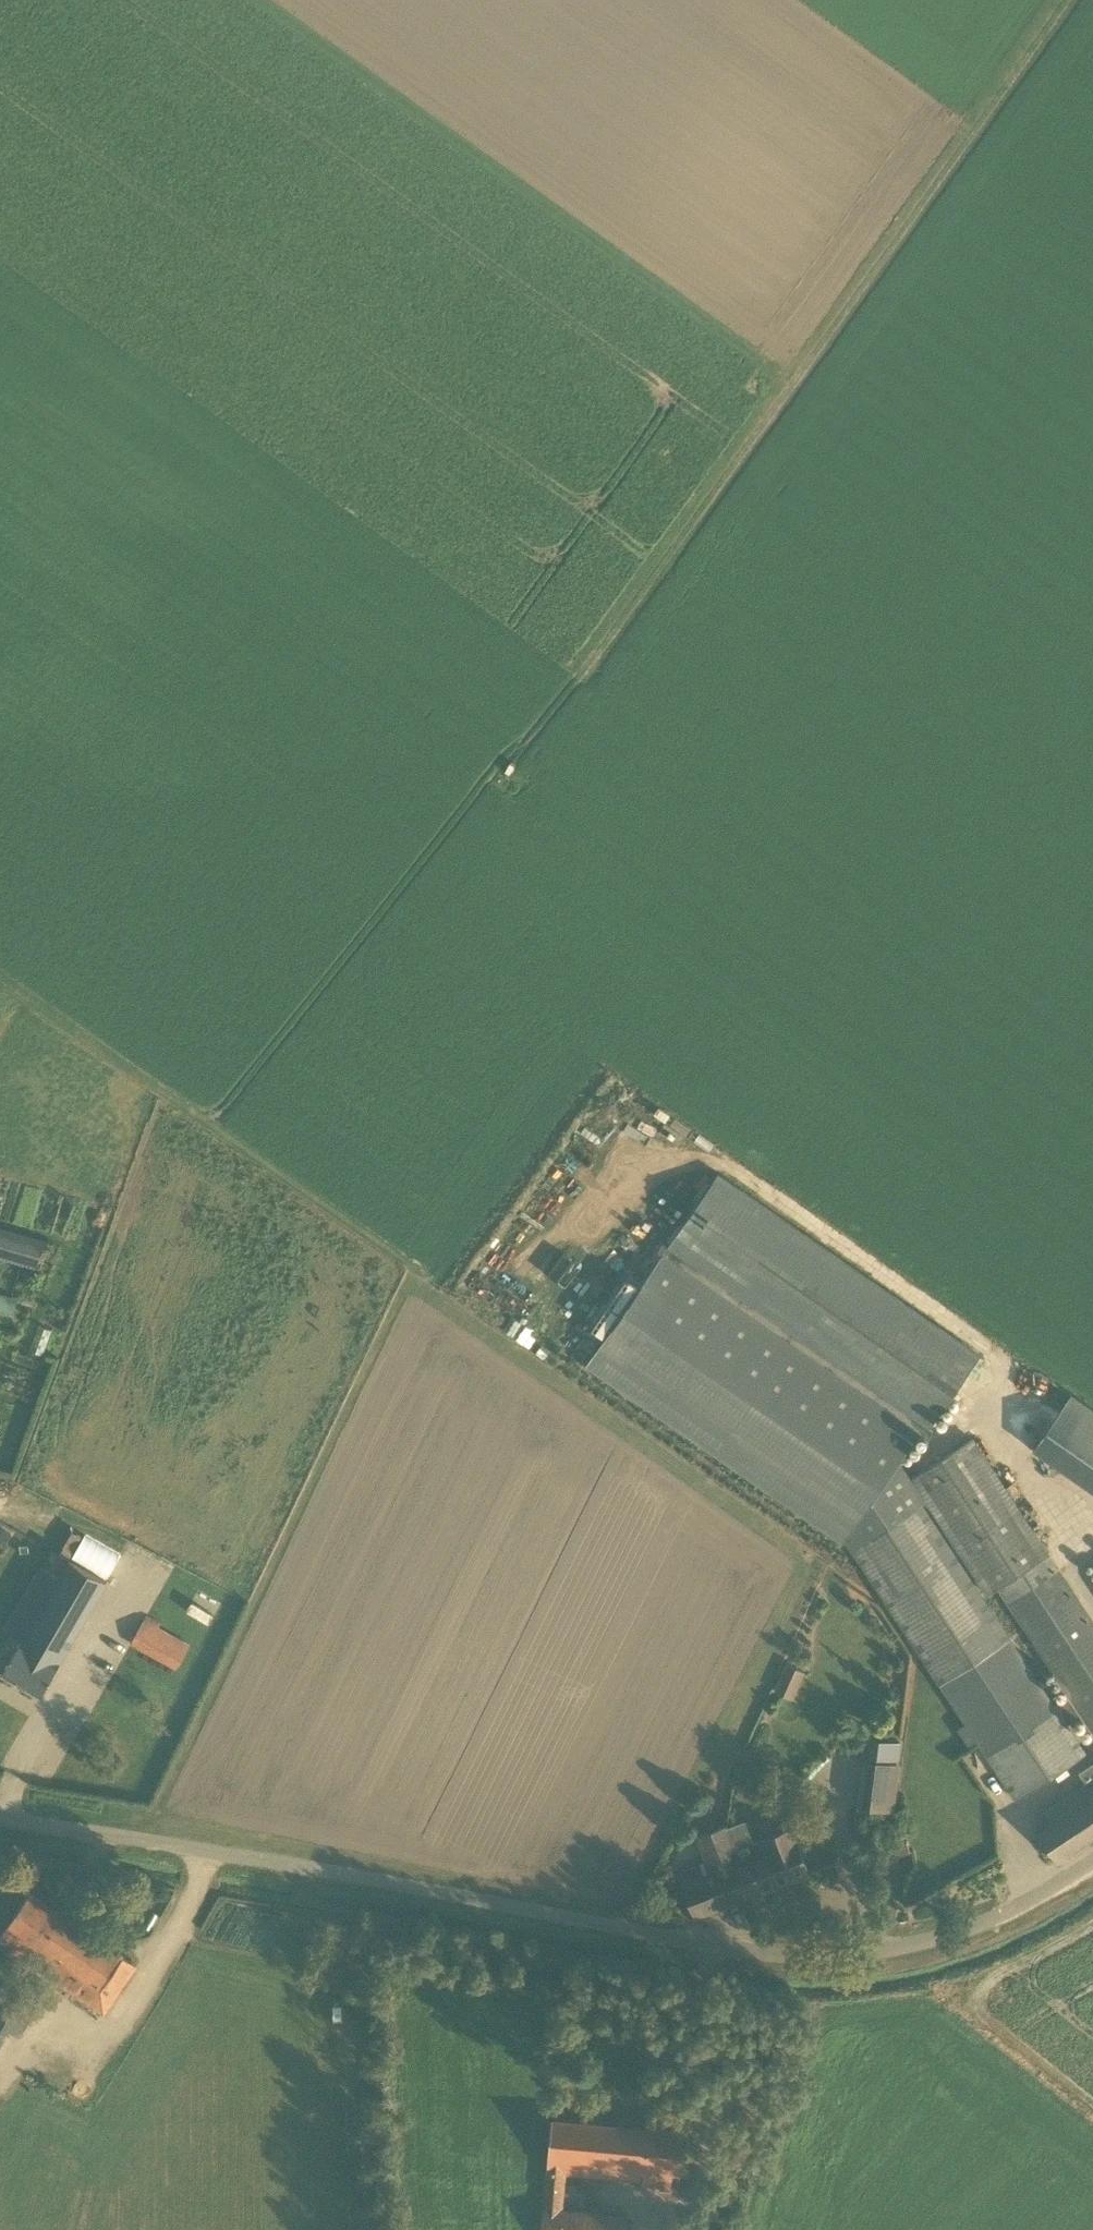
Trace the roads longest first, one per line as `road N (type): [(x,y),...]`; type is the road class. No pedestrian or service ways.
road 1 (unclassified): [(1092,1864),(1020,1911),(950,1941),(859,1961),(762,1962),(70,1826),(0,1820)]

